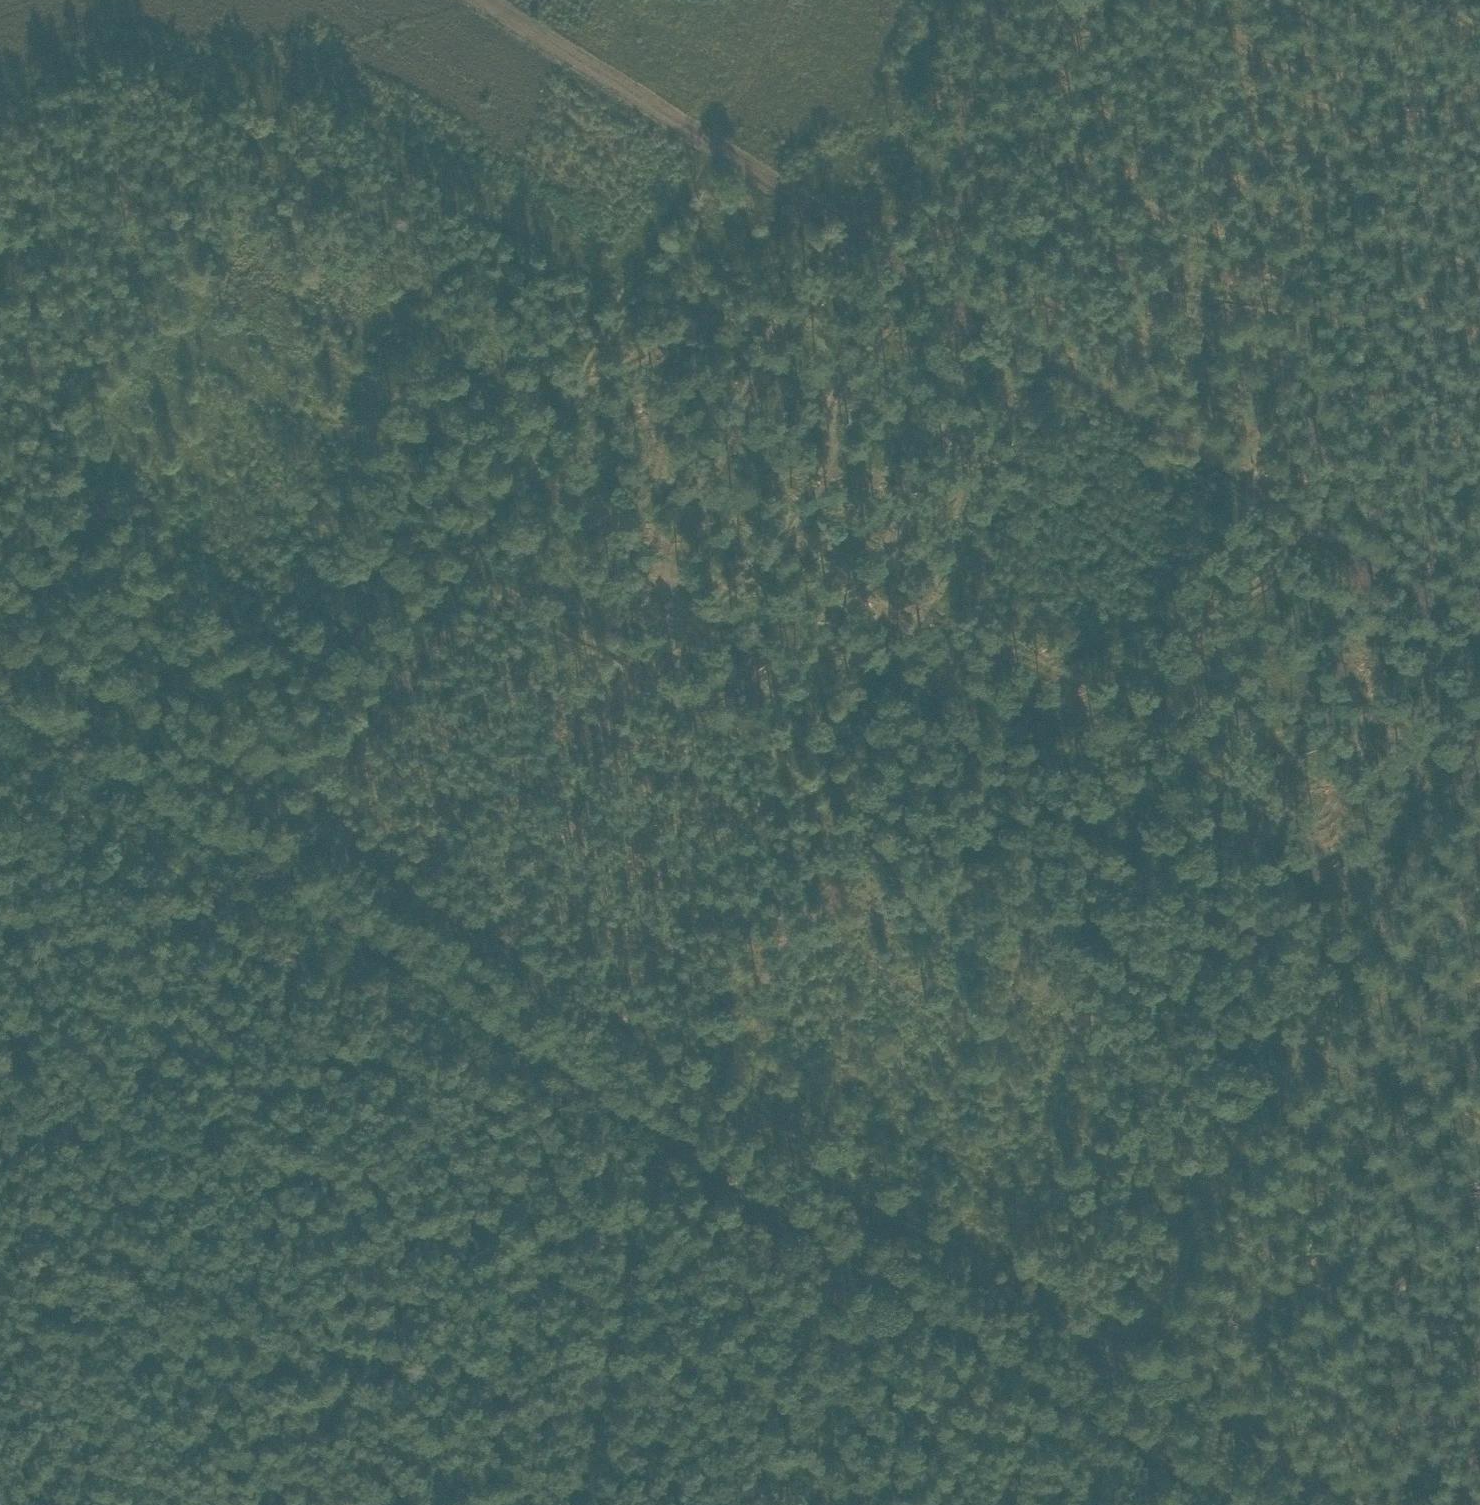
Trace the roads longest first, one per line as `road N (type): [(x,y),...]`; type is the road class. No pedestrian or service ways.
road 1 (track): [(1234,1504),(0,705)]
road 2 (track): [(476,0),(1479,637)]
road 3 (track): [(711,149),(280,885)]
road 4 (track): [(1479,742),(1085,1408)]

